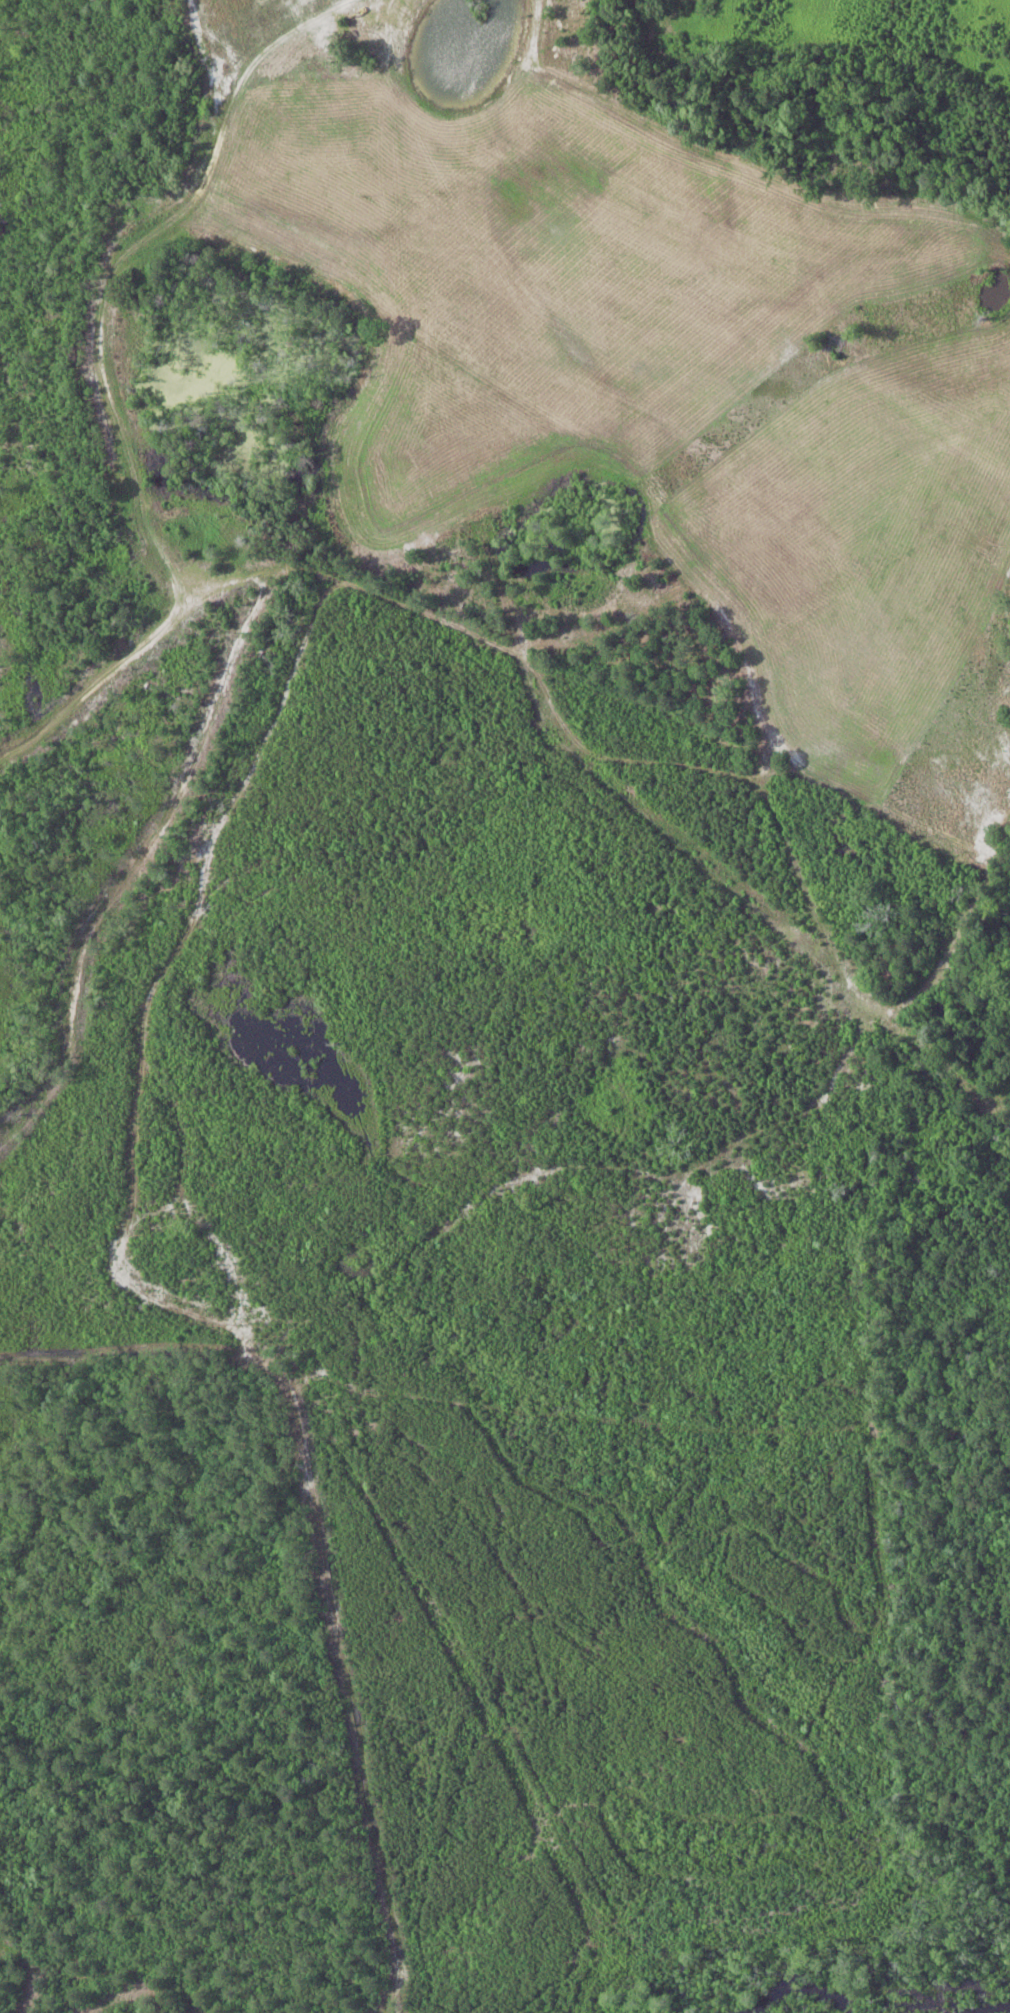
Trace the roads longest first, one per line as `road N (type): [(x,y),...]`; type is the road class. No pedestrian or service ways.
road 1 (residential): [(1009,739),(921,901),(877,964),(830,999),(768,1007),(645,998)]

